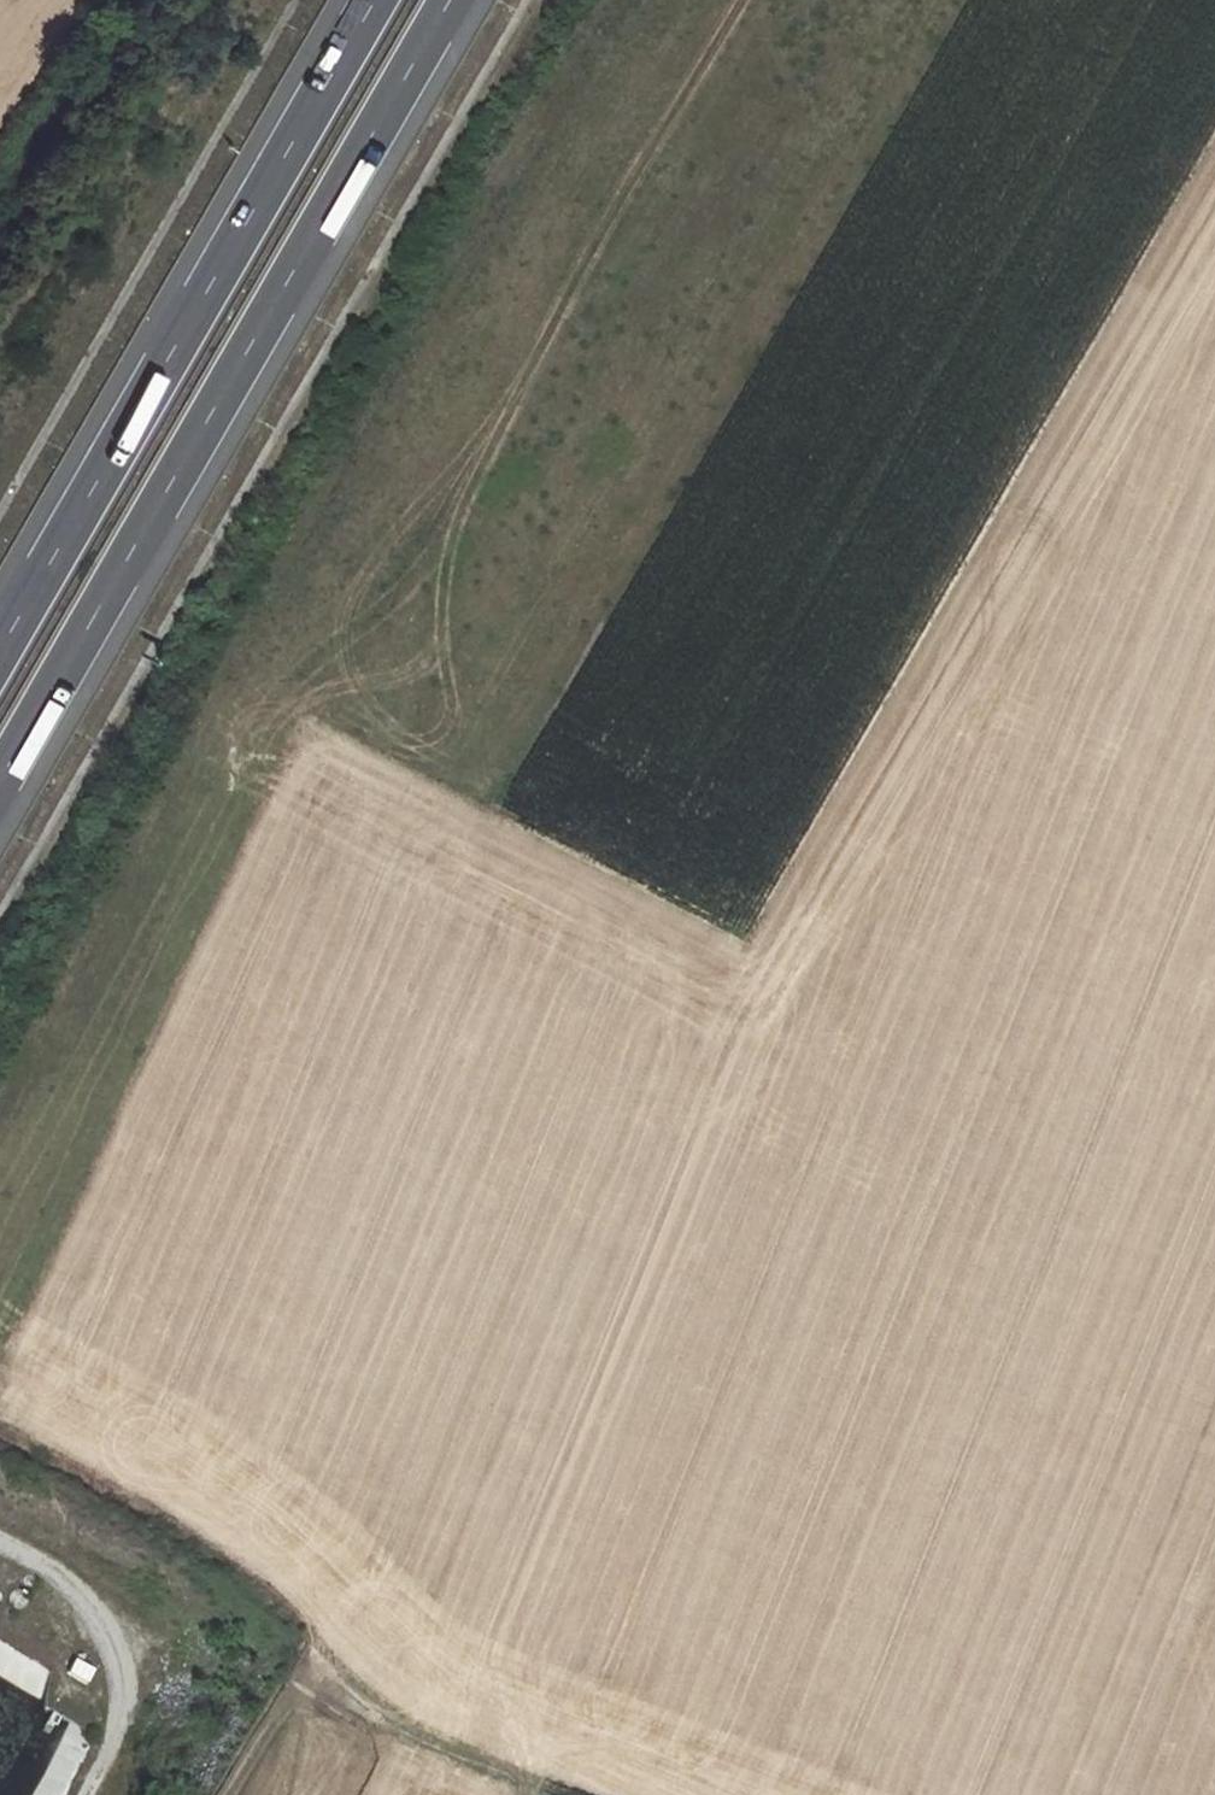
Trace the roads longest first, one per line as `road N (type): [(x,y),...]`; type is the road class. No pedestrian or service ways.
road 1 (trunk): [(0,777),(449,0)]
road 2 (trunk): [(375,0),(0,650)]

